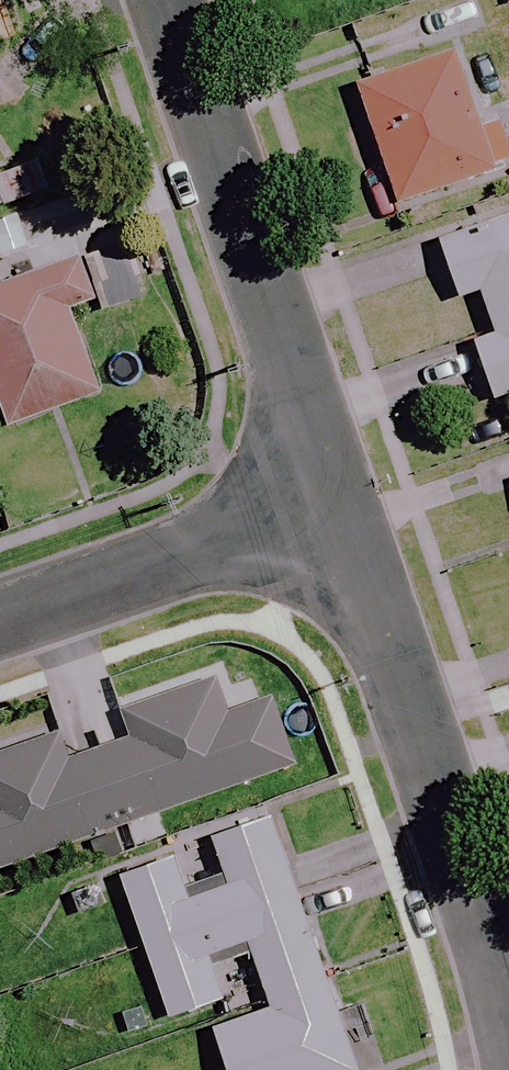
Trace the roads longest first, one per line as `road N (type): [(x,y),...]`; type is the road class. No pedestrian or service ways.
road 1 (residential): [(508,1016),(332,497)]
road 2 (residential): [(332,497),(167,0)]
road 3 (residential): [(0,616),(332,497)]

